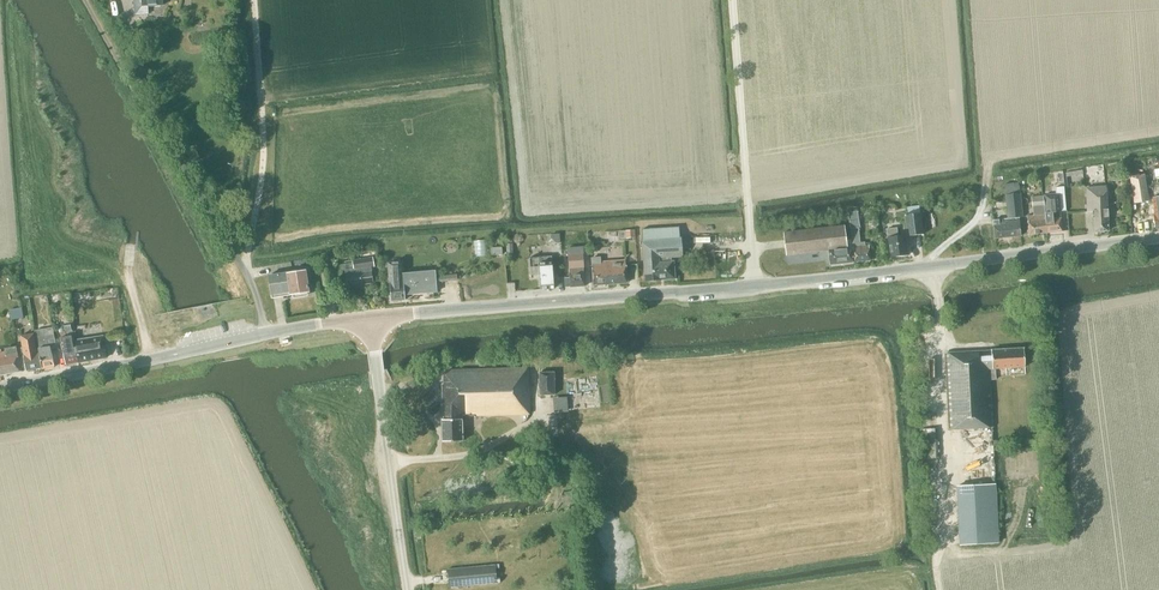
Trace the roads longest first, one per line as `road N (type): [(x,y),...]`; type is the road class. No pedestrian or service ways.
road 1 (tertiary): [(754,286),(1158,238)]
road 2 (tertiary): [(369,318),(754,286)]
road 3 (tertiary): [(0,387),(369,318)]
road 4 (unclassified): [(754,286),(731,0)]
road 5 (unclassified): [(407,589),(369,318)]

